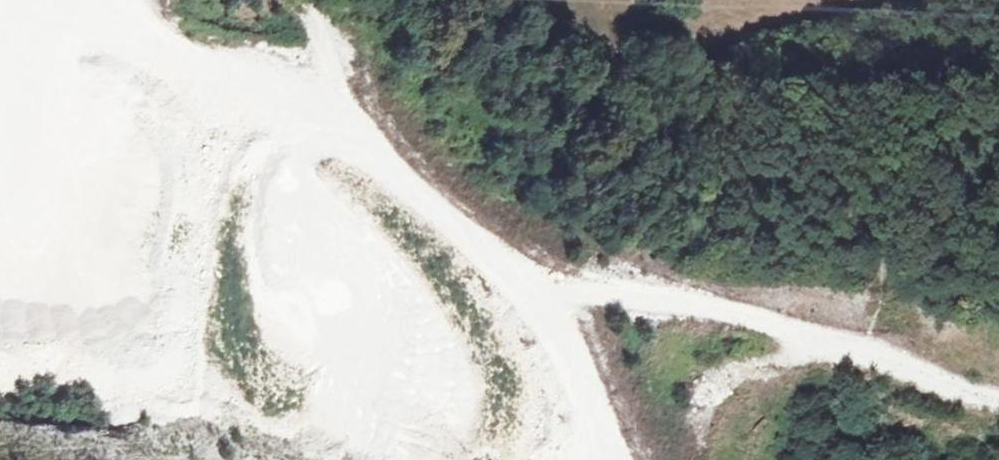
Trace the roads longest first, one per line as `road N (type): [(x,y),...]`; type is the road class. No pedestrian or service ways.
road 1 (track): [(616,459),(560,334),(451,216),(370,140),(185,57),(151,32),(132,0)]
road 2 (track): [(590,459),(507,392),(413,372),(235,365),(89,330),(40,295),(0,221)]
road 3 (track): [(998,403),(898,364),(796,340)]
road 4 (track): [(0,147),(13,70),(40,0)]

